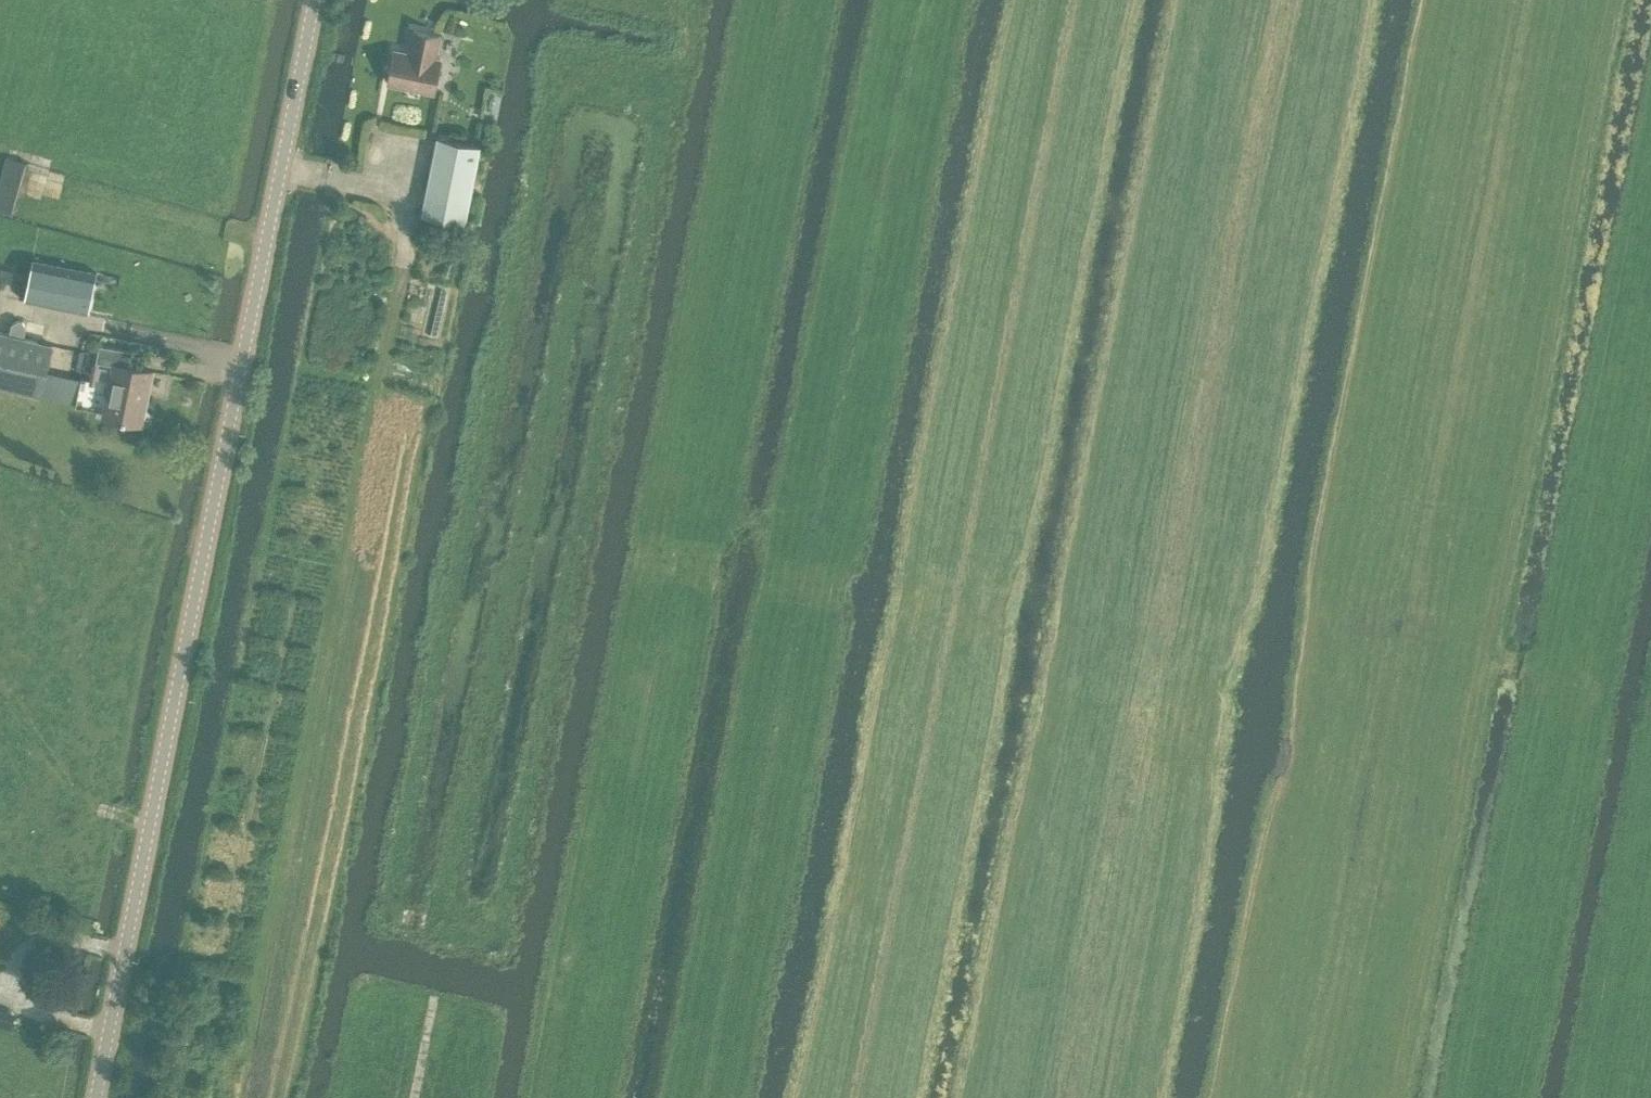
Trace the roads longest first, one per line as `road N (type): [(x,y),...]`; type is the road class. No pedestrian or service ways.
road 1 (tertiary): [(96,1097),(313,0)]
road 2 (track): [(238,1097),(408,218),(384,189),(280,169)]

